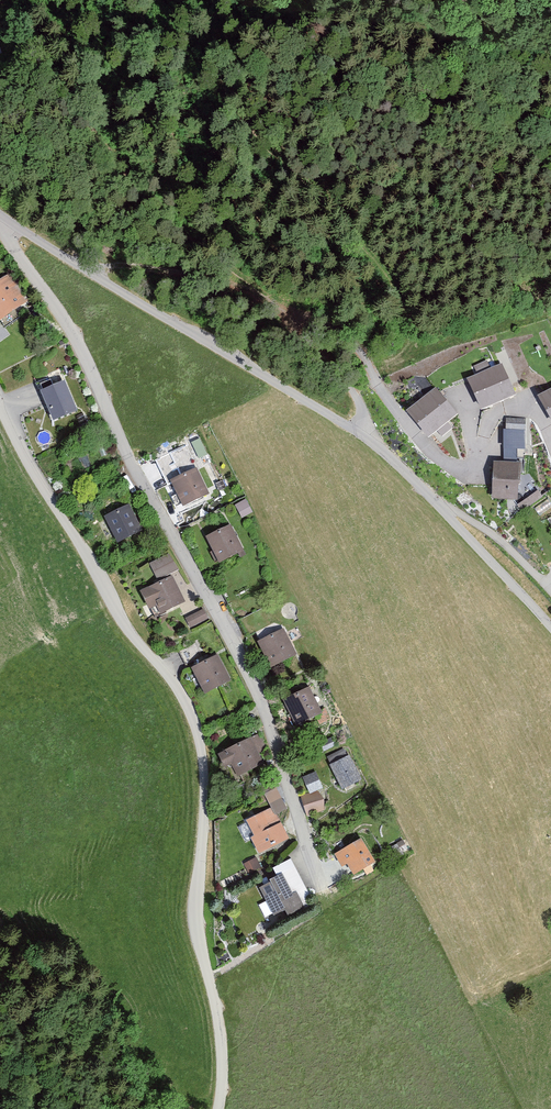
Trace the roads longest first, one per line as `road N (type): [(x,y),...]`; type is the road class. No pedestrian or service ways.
road 1 (unclassified): [(219,1108),(219,1024),(197,924),(204,799),(197,733),(173,683),(126,627),(0,405)]
road 2 (residential): [(314,875),(240,659),(126,460),(65,325),(0,221)]
road 3 (unclassified): [(0,218),(365,437),(550,627)]
road 4 (track): [(3,0),(61,93),(183,235),(305,329)]
road 5 (track): [(255,289),(138,266),(90,272)]

